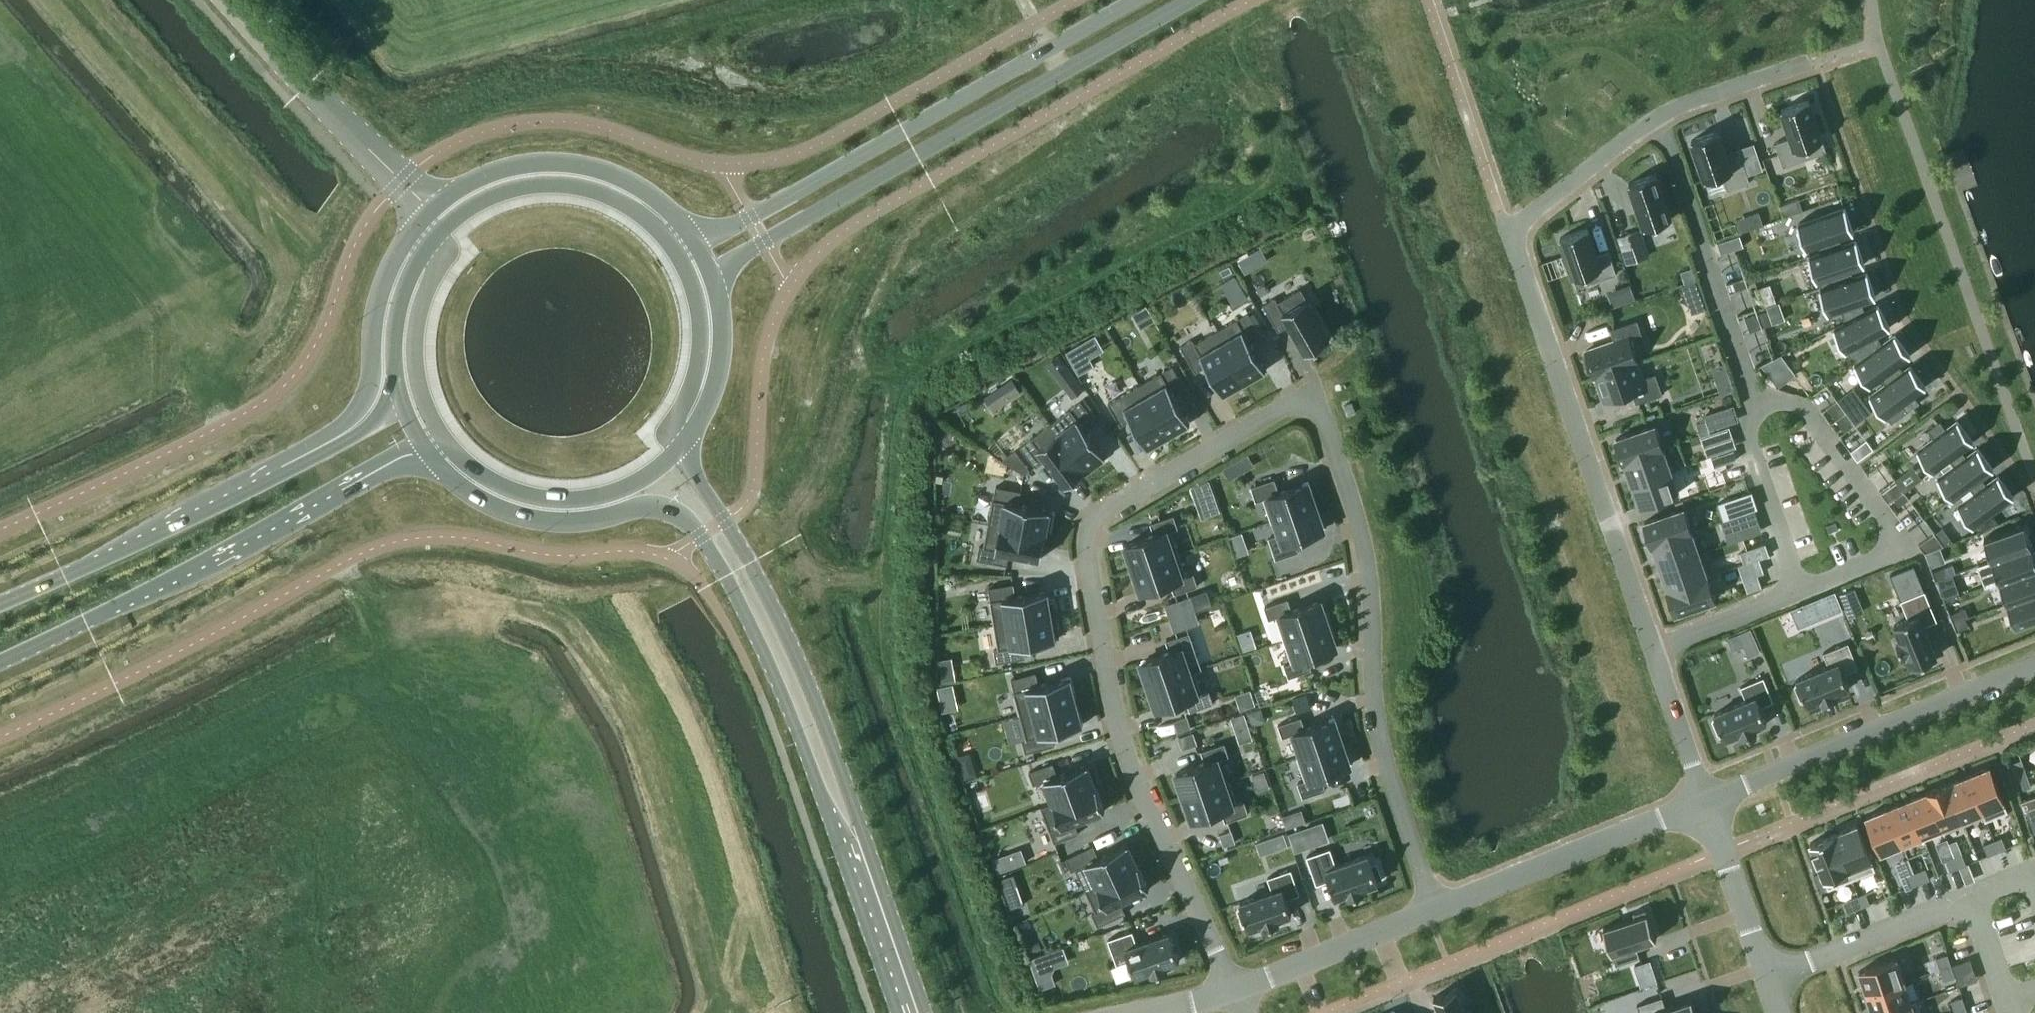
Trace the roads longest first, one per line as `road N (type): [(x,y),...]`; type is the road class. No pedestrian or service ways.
road 1 (residential): [(1234,985),(1124,746),(1085,537),(1096,516),(1301,397),(1320,404),(1357,510),(1371,567),(1376,725),(1435,904)]
road 2 (residential): [(1705,799),(1514,248),(1516,231),(1654,117),(1811,63)]
road 3 (tertiary): [(717,282),(766,241),(1189,0)]
road 4 (tertiary): [(1136,0),(751,216),(697,238)]
road 5 (secondary): [(0,659),(164,586),(426,446)]
road 6 (secondary): [(426,446),(478,493),(535,516),(599,516),(650,503),(678,512),(772,637)]
road 7 (secondary): [(914,1012),(772,637)]
road 8 (secondary): [(339,436),(0,605)]
road 9 (unclassified): [(1705,799),(2034,665)]
road 10 (unclassified): [(1435,904),(1705,799)]
road 11 (secondary): [(697,238),(645,188),(580,163),(510,166),(446,195)]
road 12 (secondary): [(673,243),(622,200),(553,181),(491,194),(435,235)]
road 13 (secondary): [(444,436),(502,485),(576,499),(648,476),(676,451)]
road 14 (secondary): [(418,219),(378,302),(367,399),(339,436)]
road 15 (residential): [(1780,1012),(1705,799)]
road 16 (secondary): [(676,451),(670,434),(691,391),(700,345),(689,270),(673,243)]
road 17 (unclassified): [(1234,985),(1435,904)]
road 18 (secondary): [(435,235),(445,255),(425,295),(416,347),(428,407),(444,436)]
road 19 (secondary): [(772,637),(753,566),(676,451)]
road 20 (secondary): [(676,451),(717,371),(717,282)]
road 21 (secondary): [(435,235),(399,304),(398,386)]
road 22 (unclassified): [(227,0),(332,113)]
road 23 (unclassified): [(446,195),(332,113)]
road 24 (unclassified): [(332,113),(354,151),(418,219)]

